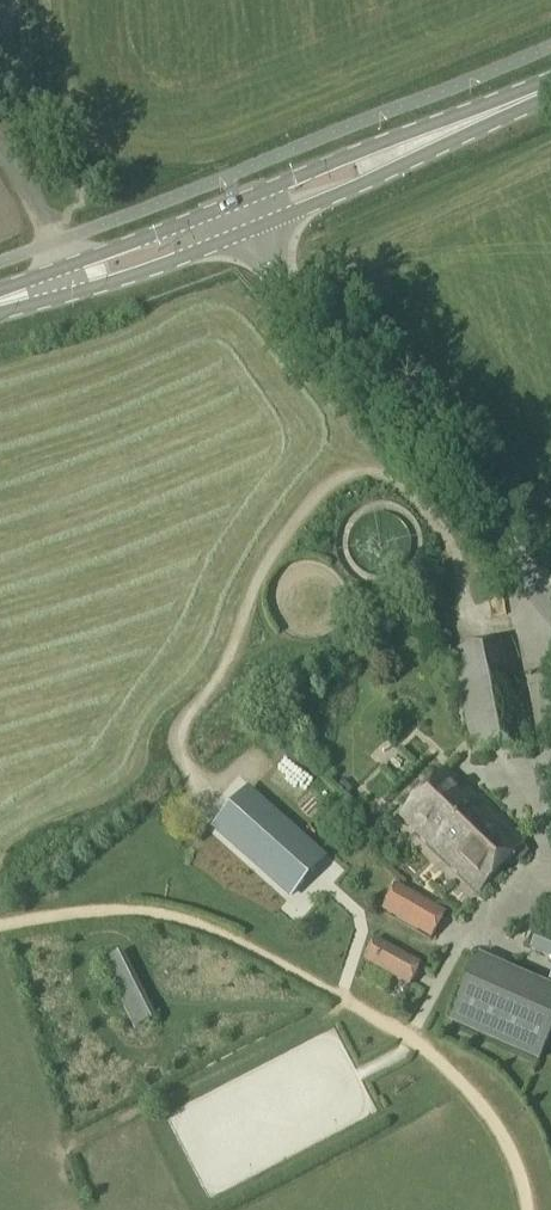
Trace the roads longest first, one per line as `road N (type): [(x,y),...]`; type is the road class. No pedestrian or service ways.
road 1 (unclassified): [(550,610),(259,252),(240,218)]
road 2 (secondary): [(550,90),(240,218)]
road 3 (secondary): [(240,218),(0,305)]

